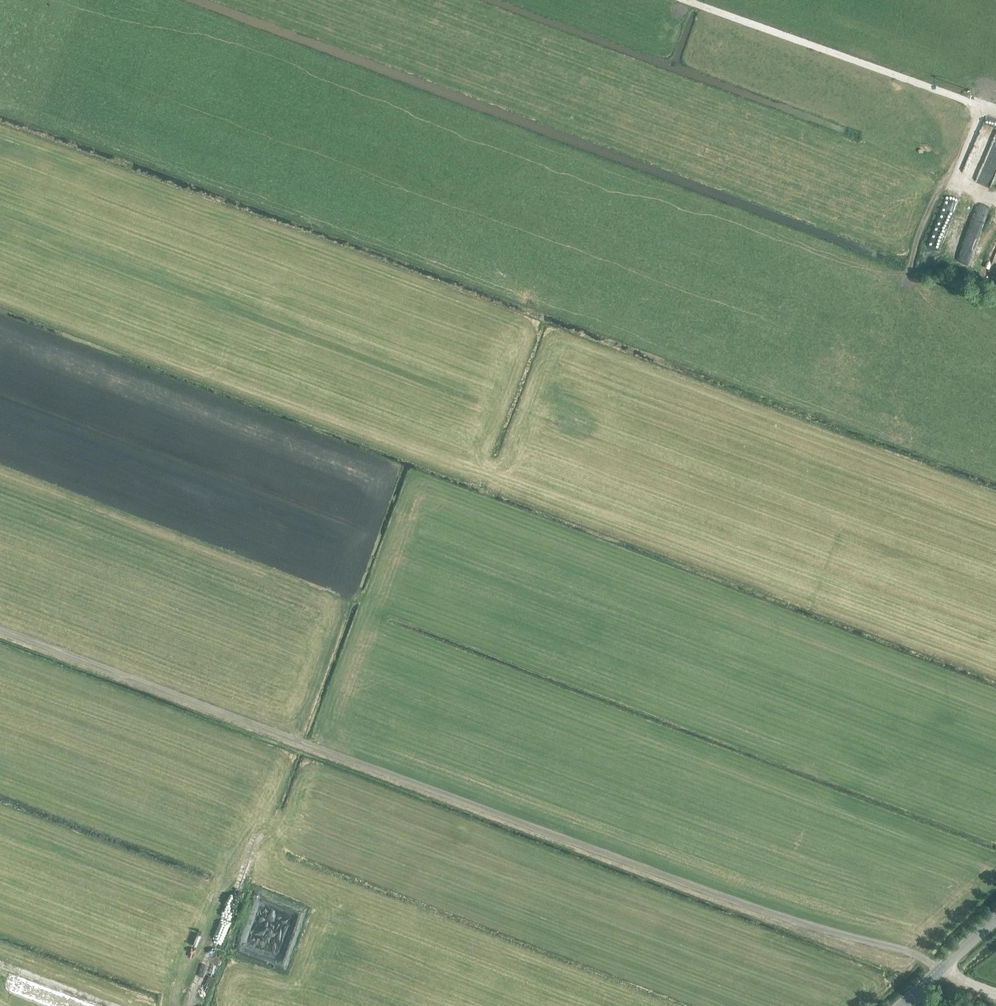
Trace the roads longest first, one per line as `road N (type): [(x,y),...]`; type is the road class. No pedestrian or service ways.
road 1 (tertiary): [(902,1005),(995,919)]

